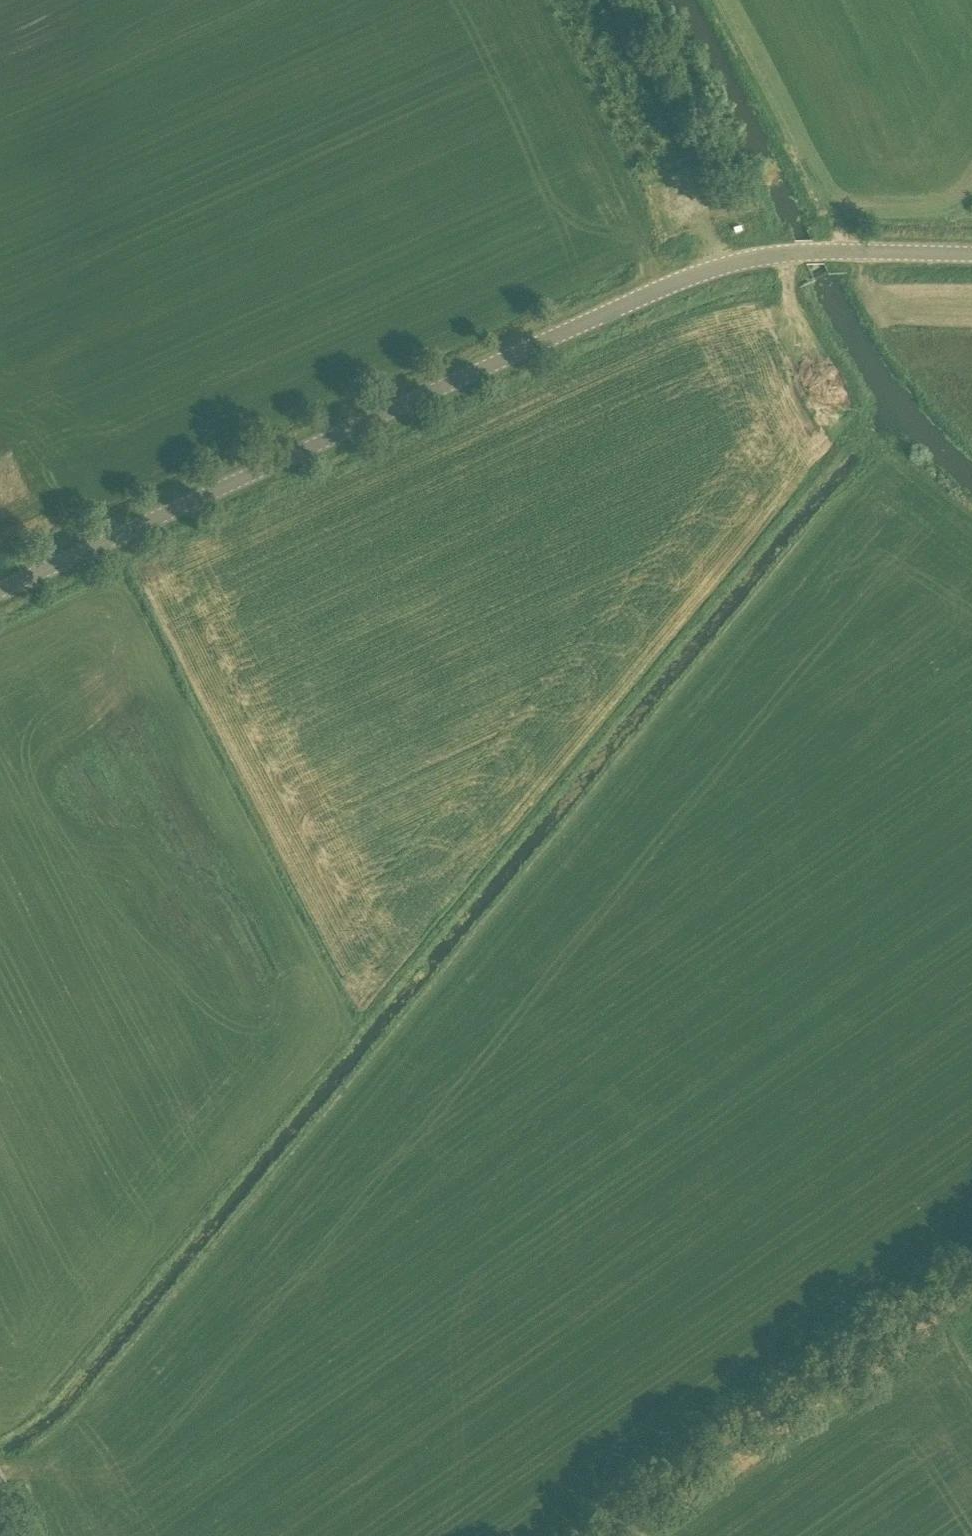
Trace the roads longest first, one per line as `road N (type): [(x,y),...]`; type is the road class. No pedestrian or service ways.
road 1 (tertiary): [(0,593),(702,275),(760,262),(863,257)]

